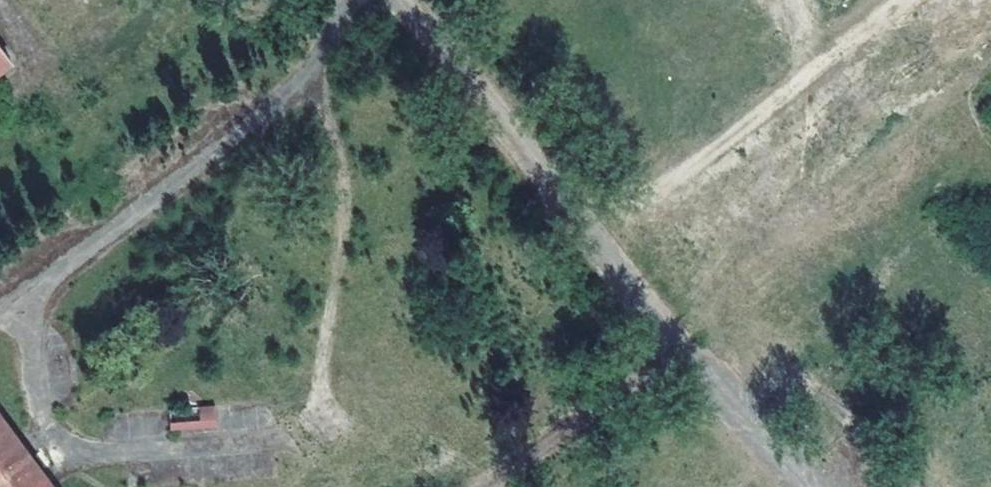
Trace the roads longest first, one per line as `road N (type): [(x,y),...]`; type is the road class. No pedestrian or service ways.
road 1 (track): [(806,486),(594,250),(395,0)]
road 2 (track): [(0,303),(314,72),(347,0)]
road 3 (track): [(490,486),(682,348)]

